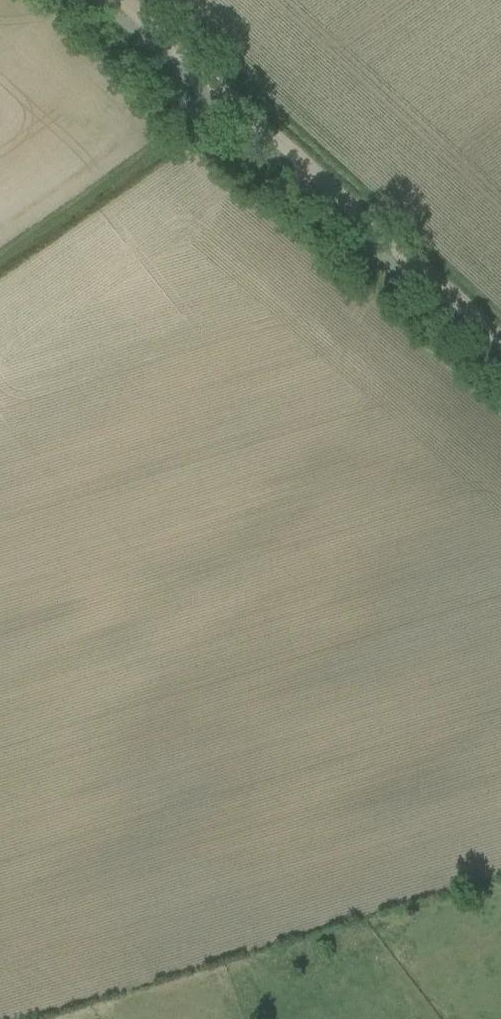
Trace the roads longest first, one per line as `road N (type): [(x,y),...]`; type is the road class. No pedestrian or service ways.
road 1 (track): [(500,345),(118,0)]

